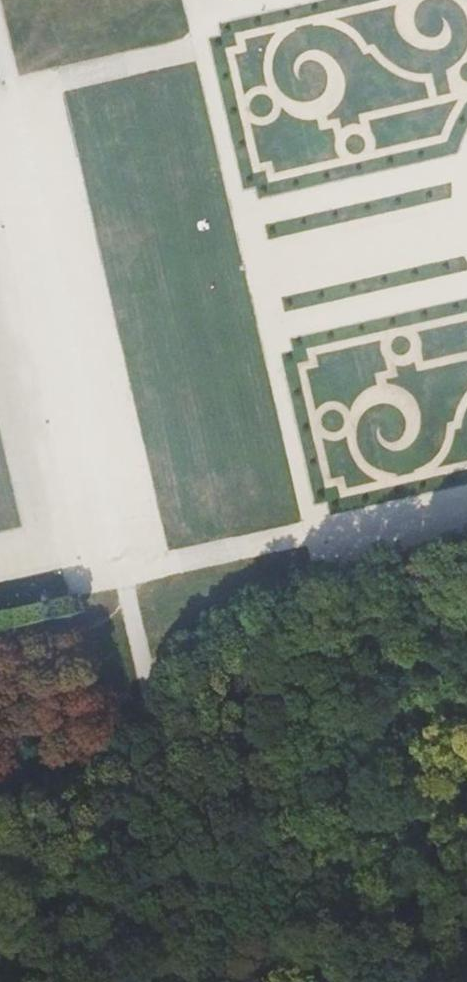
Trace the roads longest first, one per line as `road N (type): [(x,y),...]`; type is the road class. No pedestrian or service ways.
road 1 (track): [(107,543),(13,95)]
road 2 (track): [(114,578),(217,981)]
road 3 (track): [(13,95),(202,51)]

